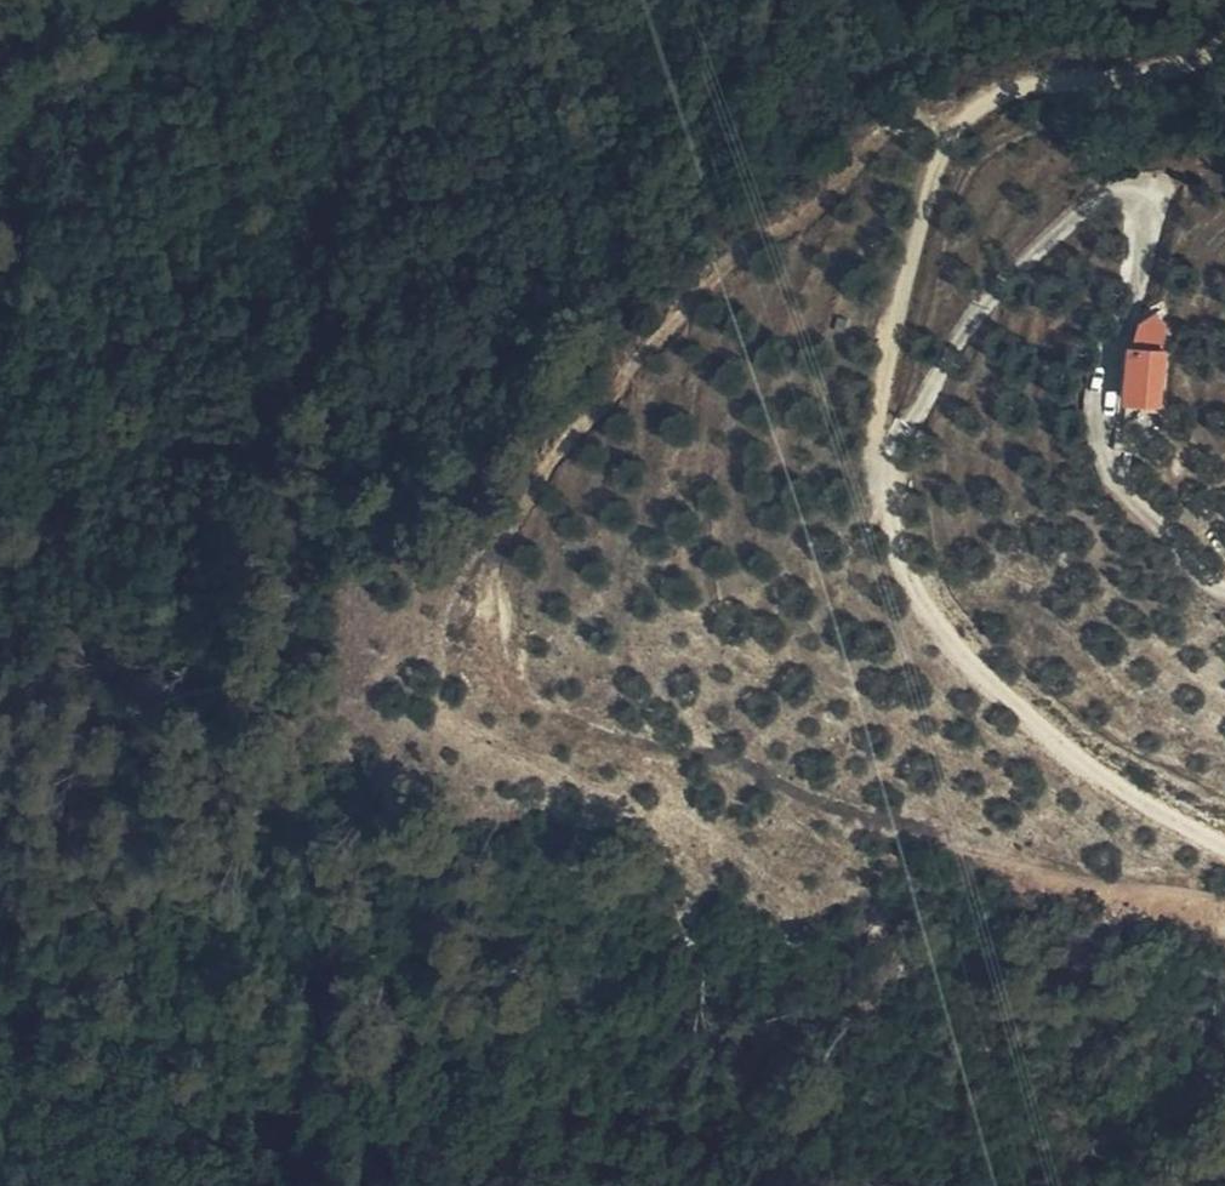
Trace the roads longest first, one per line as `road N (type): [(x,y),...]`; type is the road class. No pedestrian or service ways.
road 1 (track): [(1224,830),(1112,772),(926,574),(886,367),(954,118),(1224,33)]

